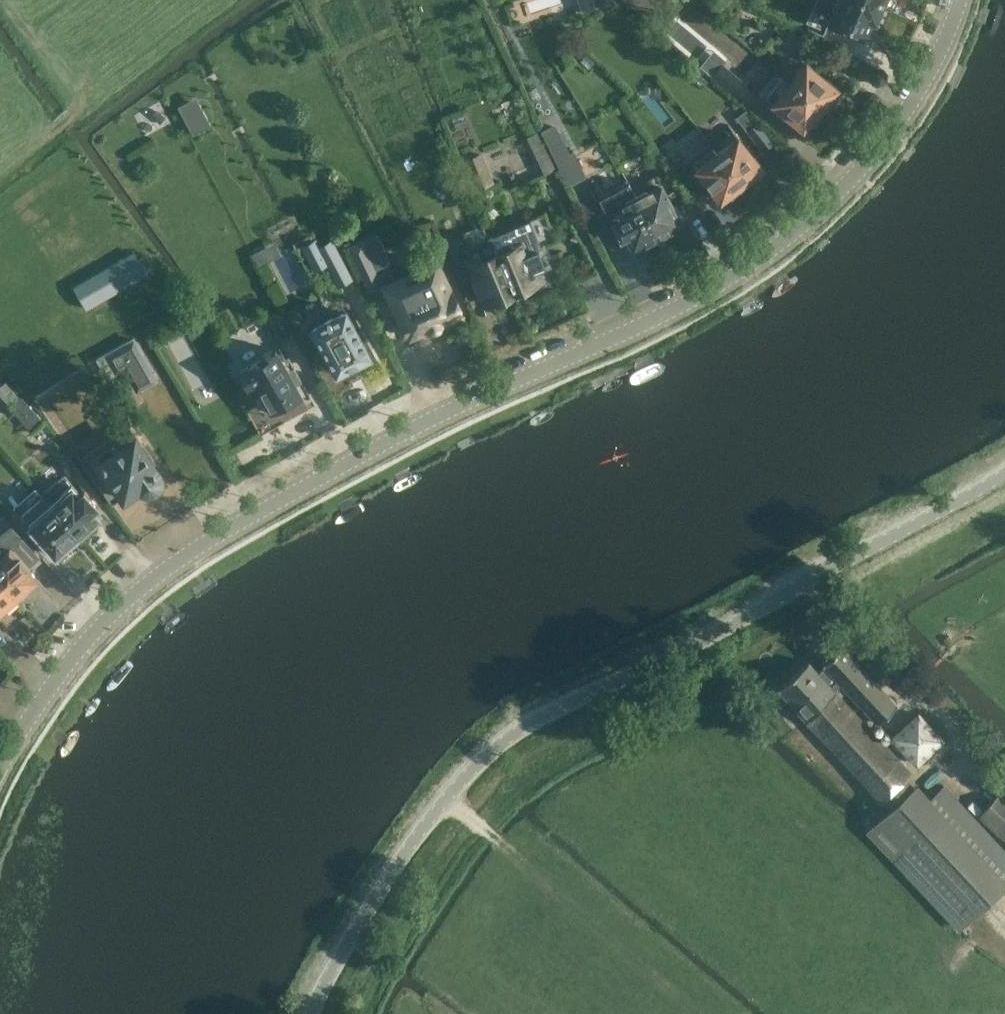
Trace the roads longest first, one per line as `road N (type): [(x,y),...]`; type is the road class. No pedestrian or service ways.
road 1 (tertiary): [(0,770),(24,725),(110,619),(246,521),(428,421),(682,310),(789,241),(854,182),(901,123),(929,80),(962,0)]
road 2 (unclassified): [(315,1013),(333,966),(467,764),(547,708),(734,625),(1004,472)]
road 3 (track): [(816,577),(1004,775)]
road 4 (track): [(575,899),(443,800)]

